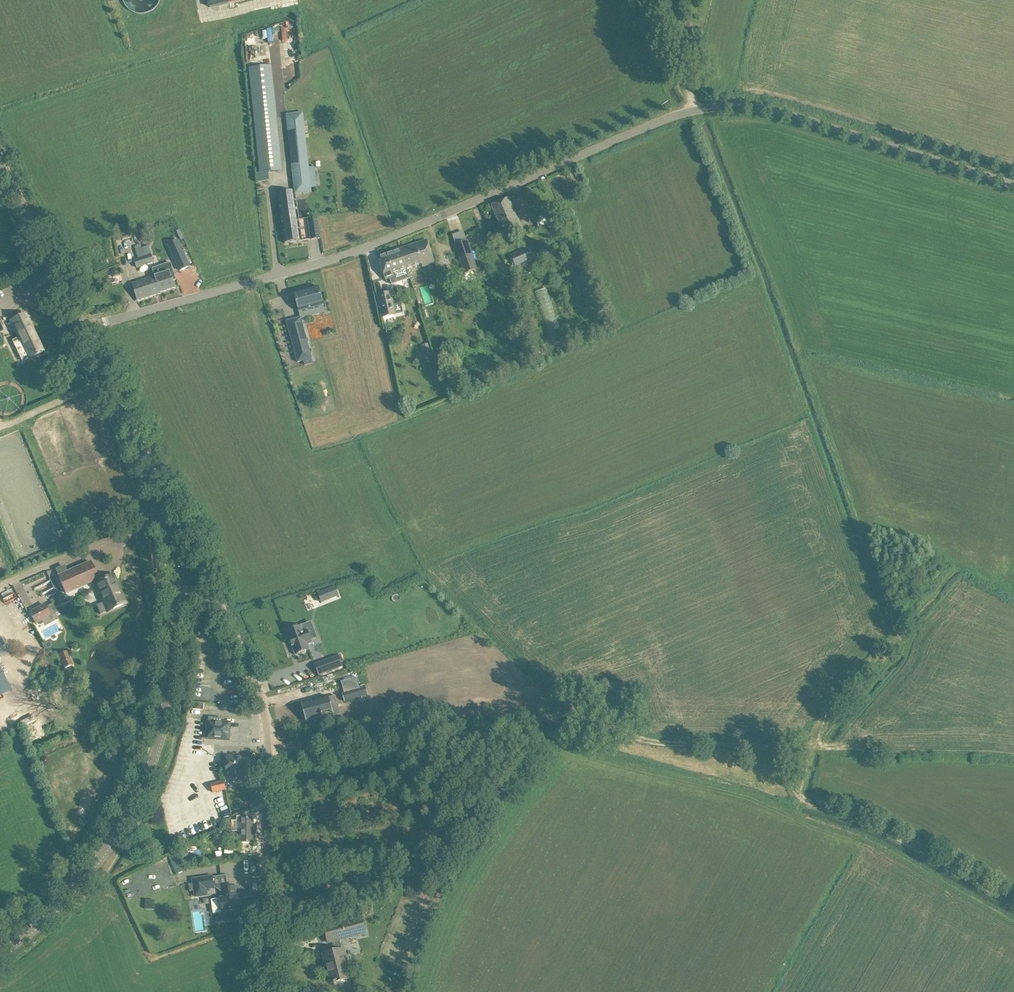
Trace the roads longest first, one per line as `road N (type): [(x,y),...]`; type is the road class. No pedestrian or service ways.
road 1 (unclassified): [(82,327),(302,267),(714,106),(809,119),(1013,181)]
road 2 (unclassified): [(273,991),(263,887),(266,714),(218,606),(175,592)]
road 3 (tertiary): [(0,951),(66,896),(133,802),(158,746),(169,693),(175,592)]
road 4 (tertiary): [(175,592),(162,501),(82,327)]
road 5 (tertiary): [(82,327),(0,162)]
road 6 (track): [(643,0),(695,109)]

